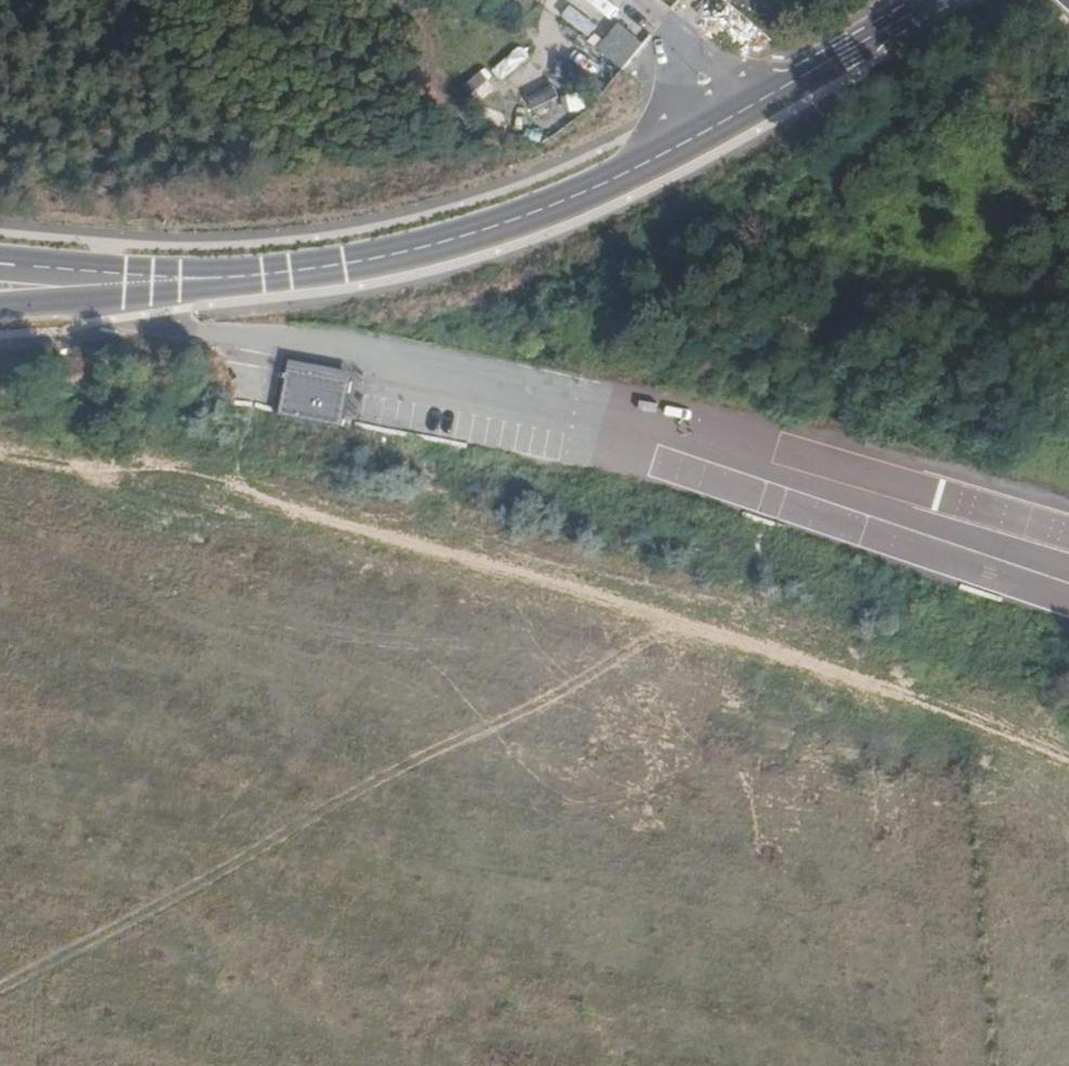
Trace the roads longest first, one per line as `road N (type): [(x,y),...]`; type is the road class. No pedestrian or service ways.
road 1 (secondary): [(290,272),(430,248),(528,217),(726,121),(941,0)]
road 2 (secondary): [(0,307),(290,272)]
road 3 (secondary): [(290,272),(0,259)]

